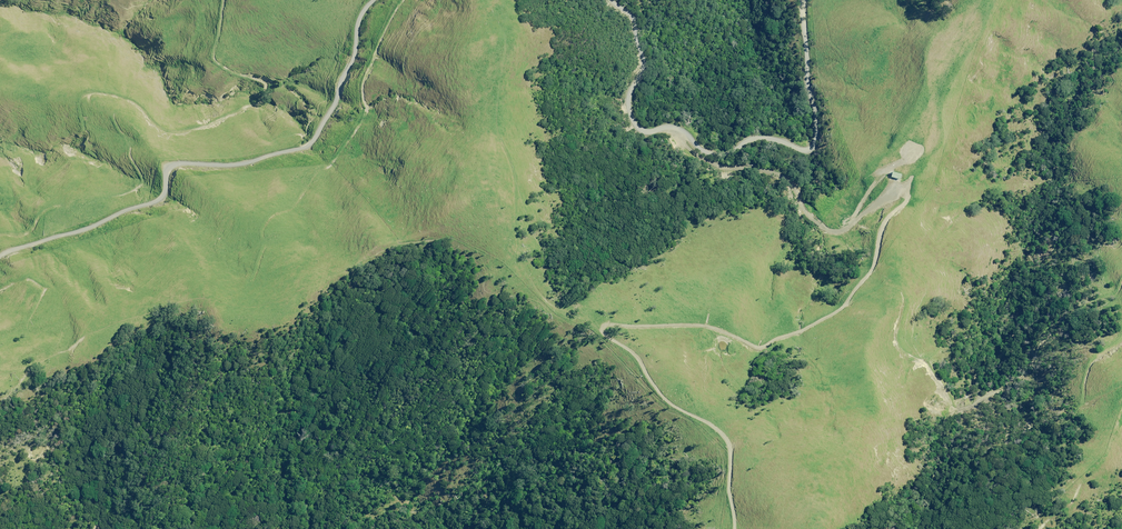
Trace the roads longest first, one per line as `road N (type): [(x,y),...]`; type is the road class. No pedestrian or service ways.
road 1 (track): [(734,528),(730,448),(713,426),(670,406),(609,334),(702,328),(755,349),(816,325),(868,275),(882,213),(877,208),(843,232),(830,231),(778,174),(707,151)]
road 2 (unclassified): [(373,0),(338,98),(308,145),(244,163),(179,162),(155,201),(0,255)]
road 3 (unclassified): [(804,0),(815,144),(804,150),(762,137),(721,154),(700,148),(679,127),(639,127),(629,102),(643,53),(633,15),(612,0)]
road 4 (track): [(221,0),(210,57),(301,94),(307,115),(251,107),(173,132),(136,104),(85,93),(78,103),(81,129)]

